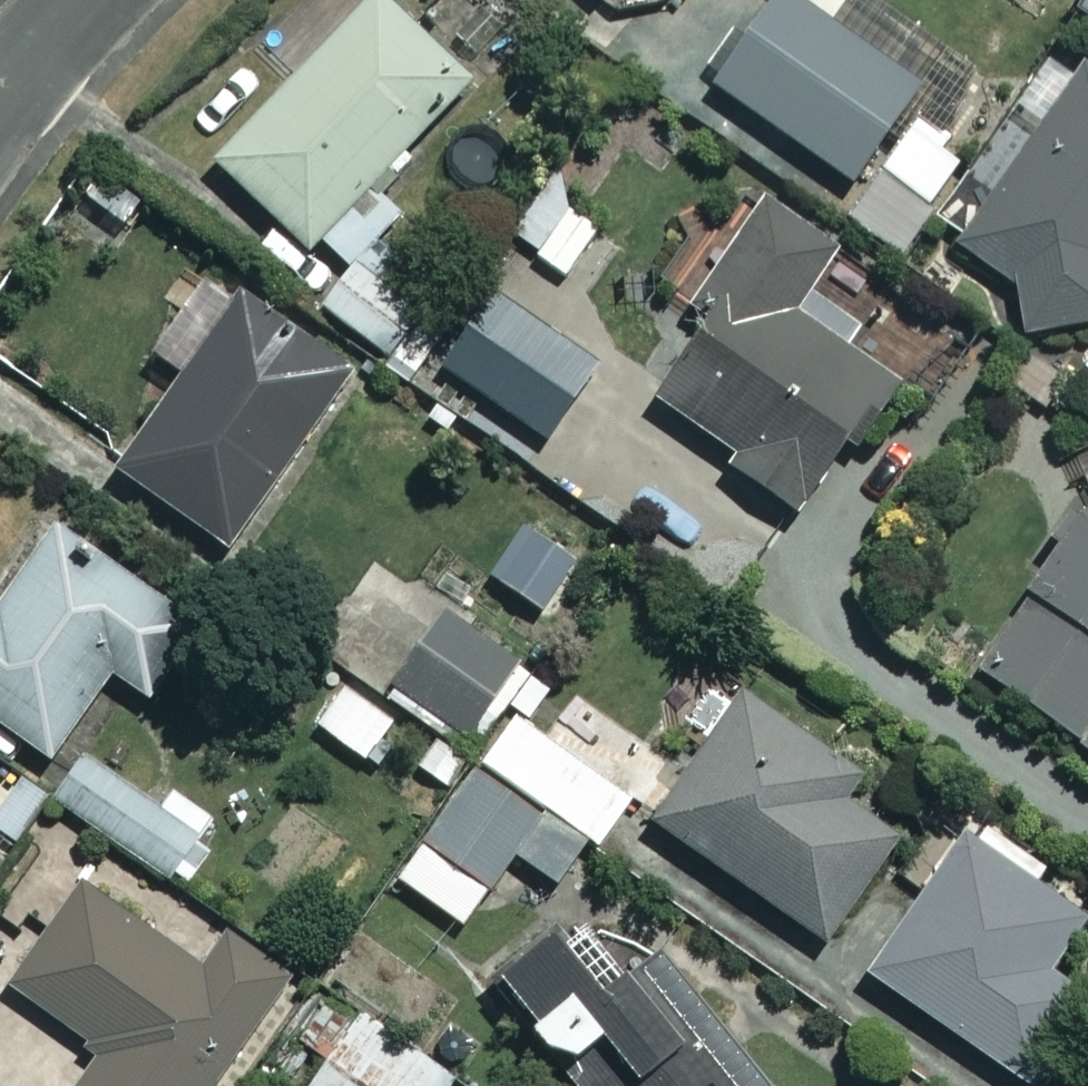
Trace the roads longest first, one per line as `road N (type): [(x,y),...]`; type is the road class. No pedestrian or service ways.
road 1 (residential): [(0,92),(84,0)]

